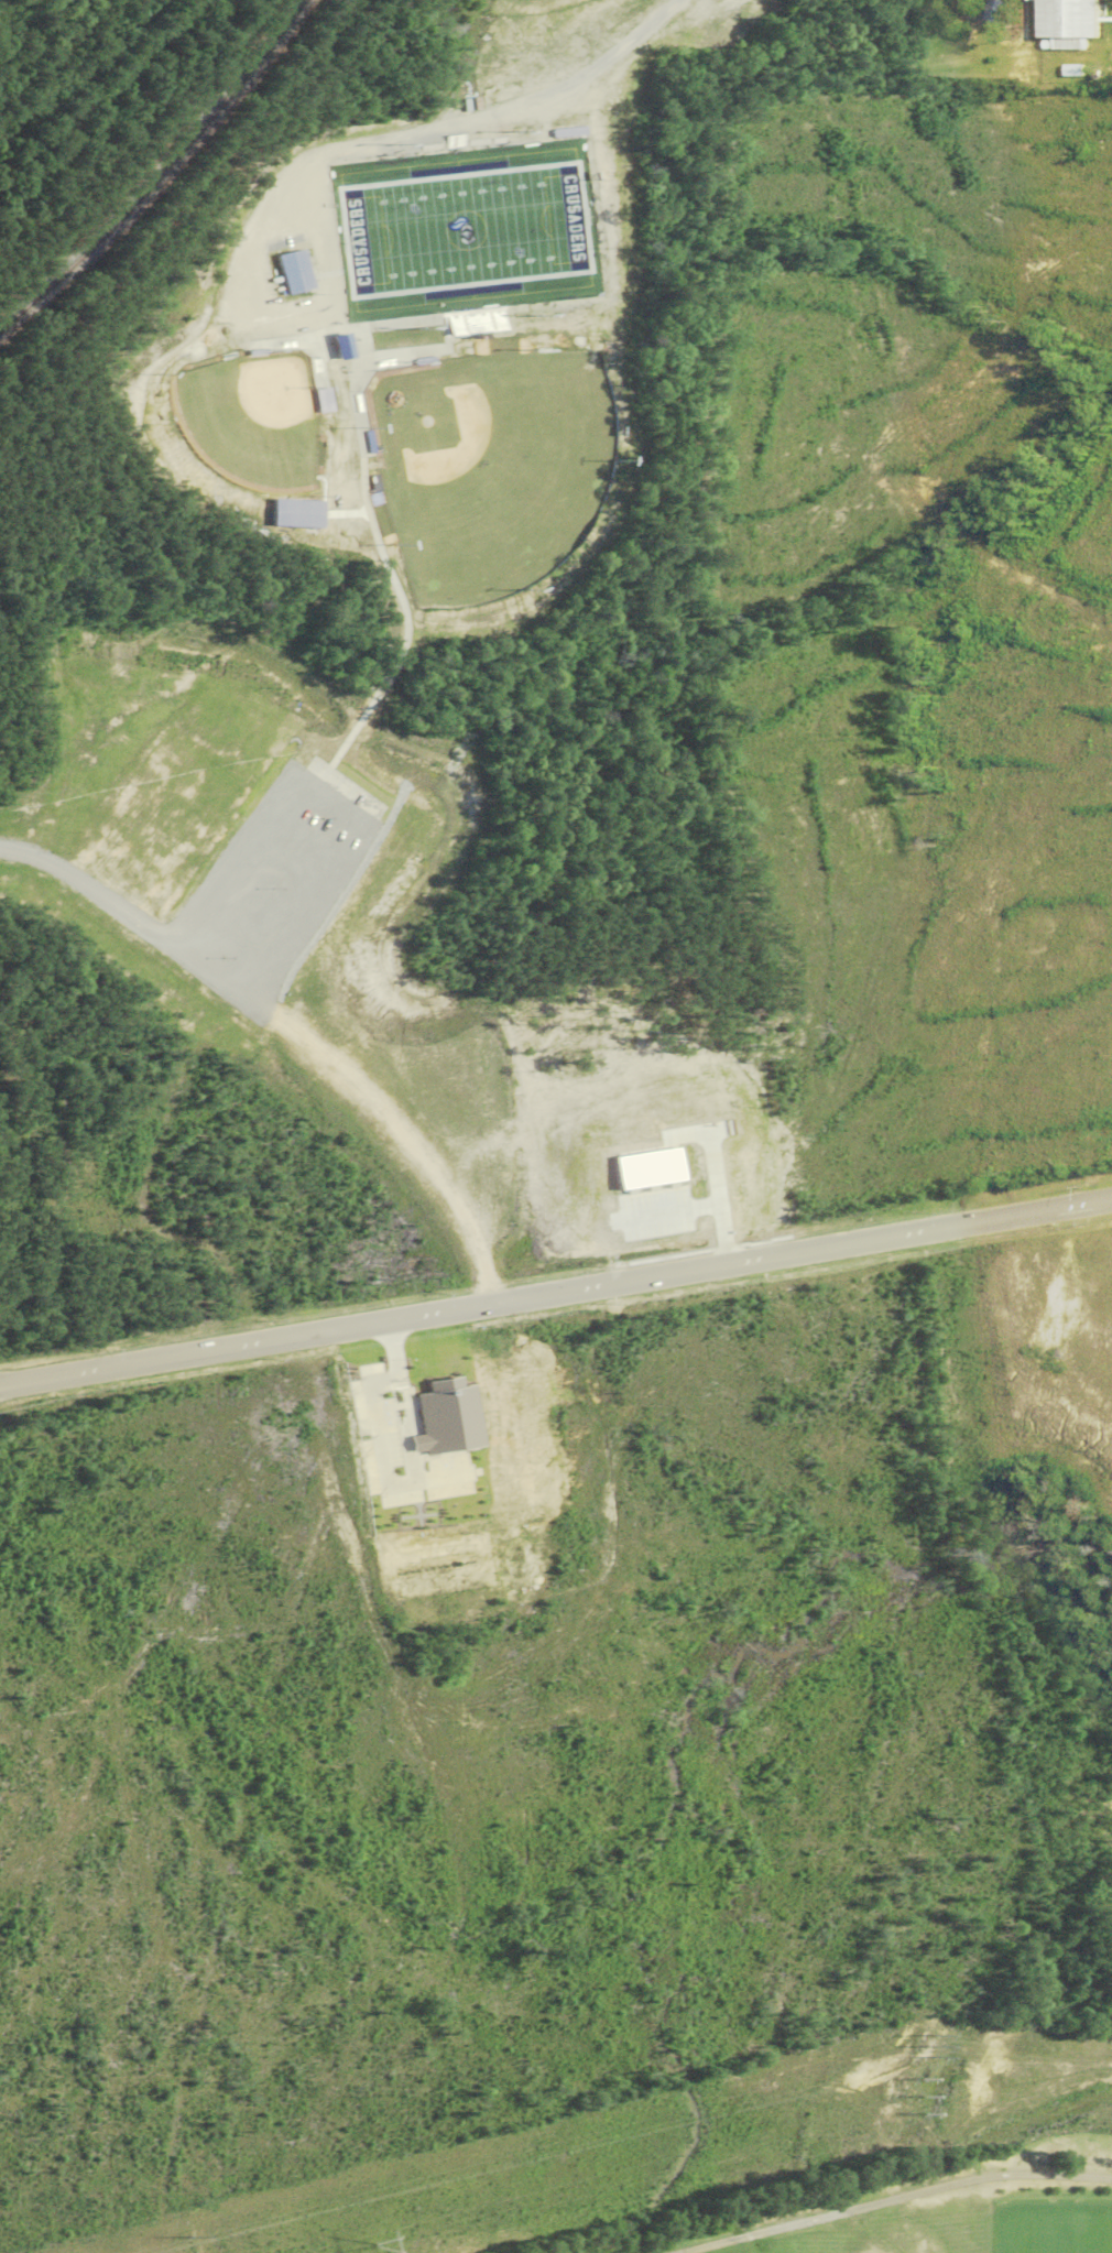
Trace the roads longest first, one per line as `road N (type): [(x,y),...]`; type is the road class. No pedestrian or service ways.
road 1 (secondary): [(0,1387),(1111,1201)]

